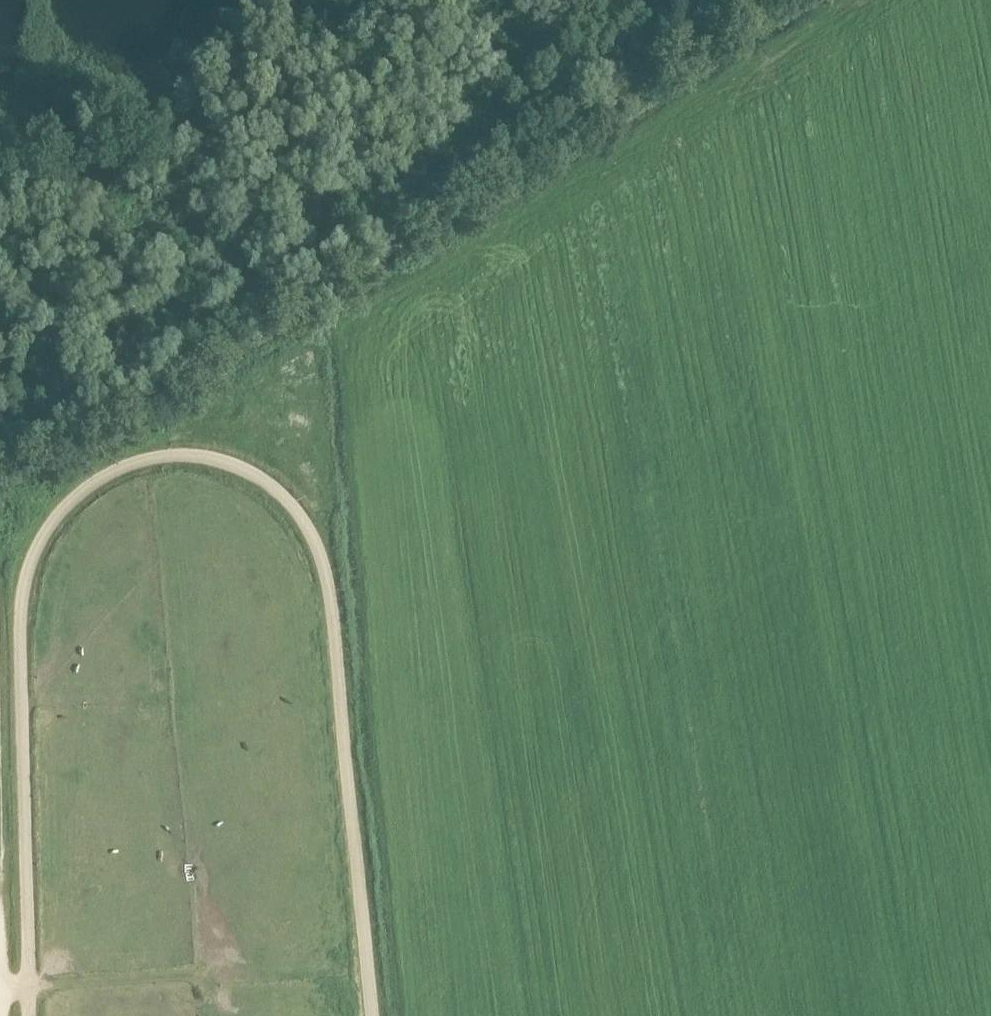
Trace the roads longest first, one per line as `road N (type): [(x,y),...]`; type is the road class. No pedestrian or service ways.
road 1 (track): [(10,1015),(0,748)]

